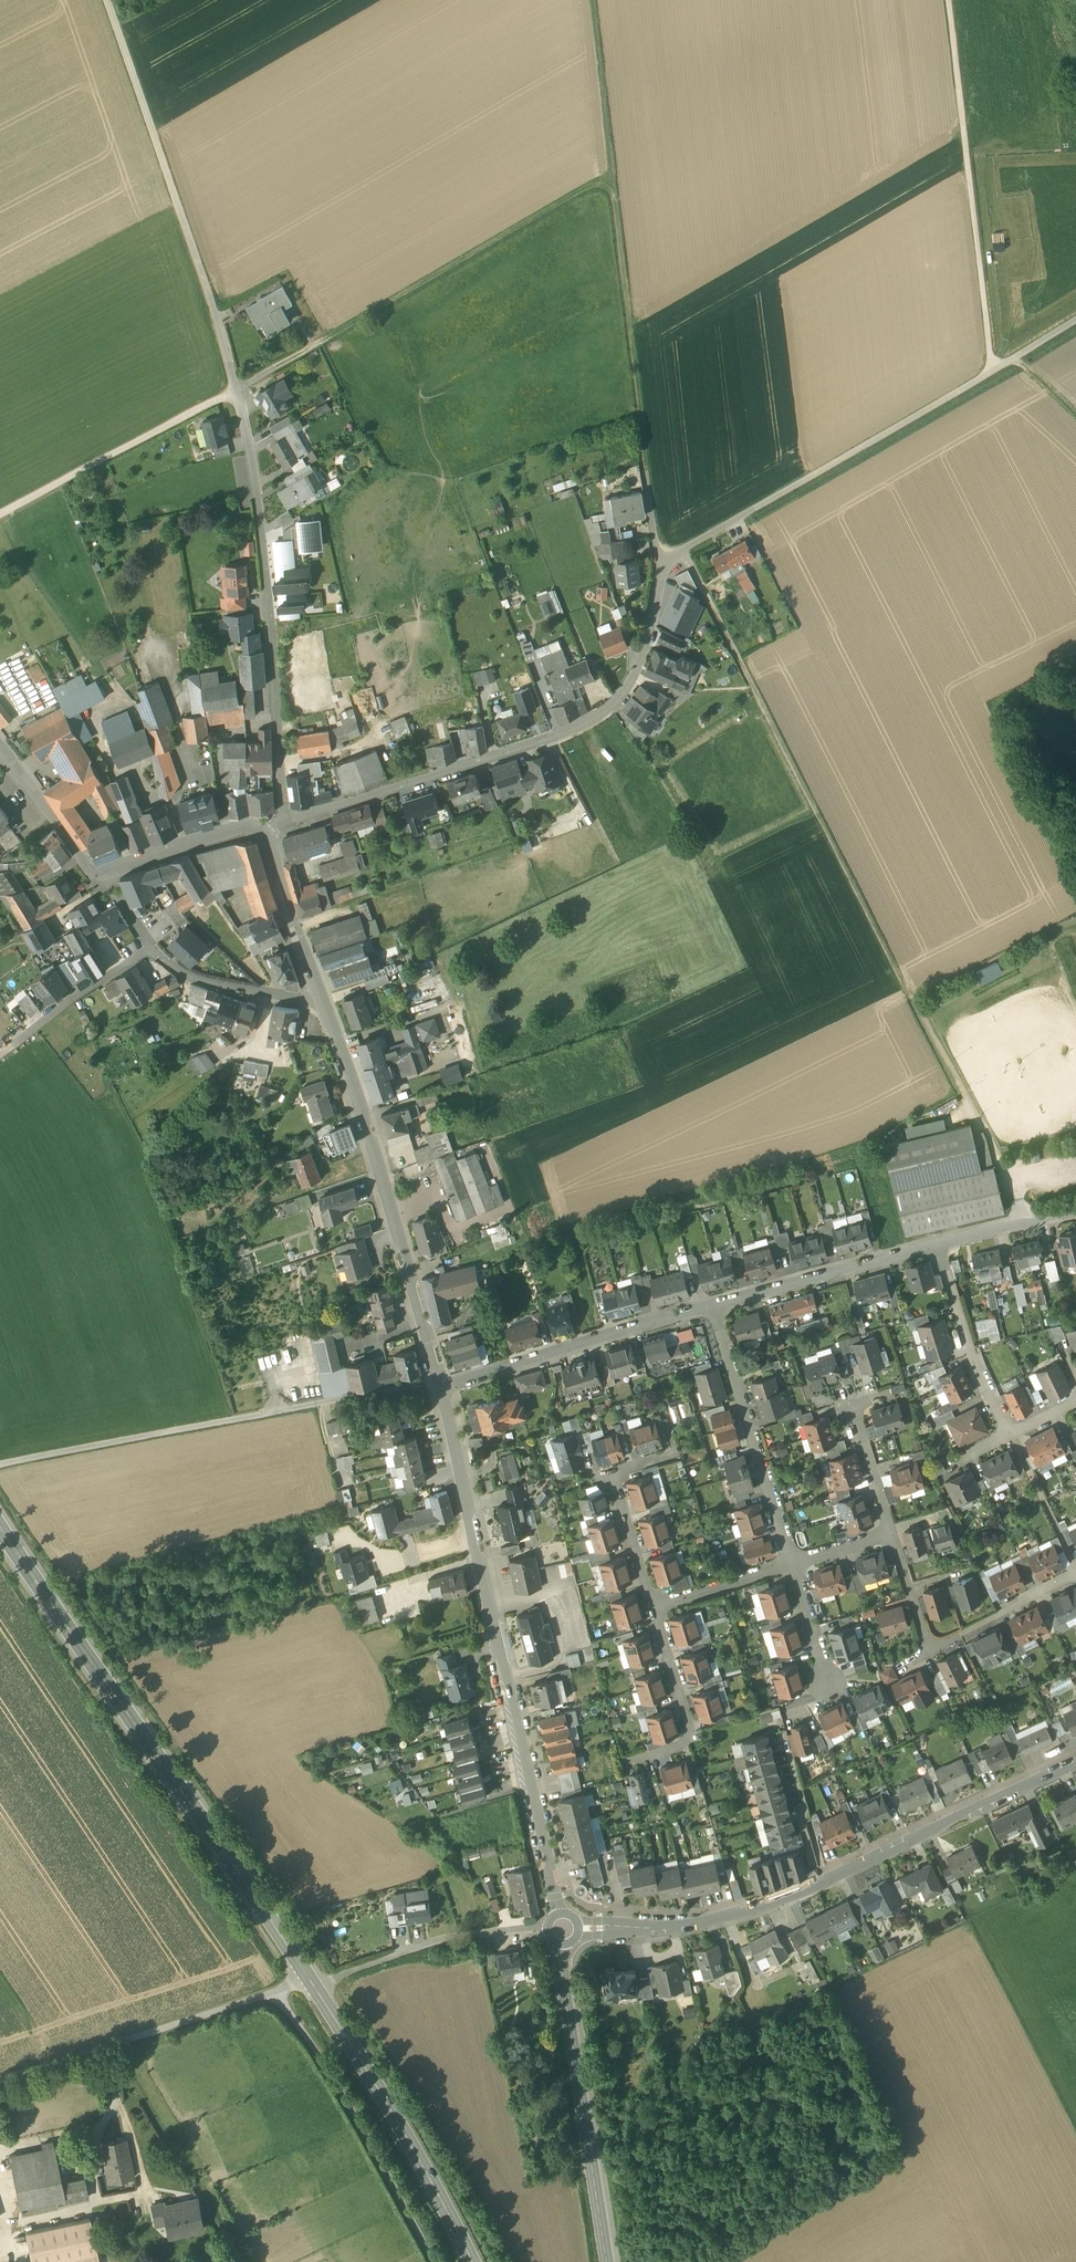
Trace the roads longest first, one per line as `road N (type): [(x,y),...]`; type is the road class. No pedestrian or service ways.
road 1 (track): [(0,514),(236,390),(612,171)]
road 2 (residential): [(283,823),(579,730),(612,709),(634,673),(664,574),(682,551),(752,510)]
road 3 (track): [(664,574),(592,0)]
road 4 (primary): [(0,1528),(309,1980)]
road 5 (tertiary): [(558,1915),(441,1383)]
road 6 (tertiary): [(578,1930),(657,1932),(783,1899),(1075,1764)]
road 7 (residential): [(211,301),(257,493),(283,823)]
road 8 (track): [(682,551),(909,996)]
road 9 (residential): [(0,1464),(441,1383)]
road 10 (tertiary): [(441,1383),(322,1001)]
road 11 (track): [(752,510),(1075,320)]
road 12 (track): [(948,0),(993,371)]
road 13 (primary): [(309,1980),(474,2261)]
road 14 (track): [(105,0),(211,301)]
road 15 (tertiary): [(562,1946),(606,2261)]
road 16 (unclassified): [(434,2261),(376,2152),(275,1994)]
road 17 (unclassified): [(0,2079),(275,1994)]
road 18 (residential): [(441,1383),(711,1304)]
road 19 (residential): [(711,1304),(792,1562)]
road 20 (residential): [(711,1304),(939,1244)]
road 21 (residential): [(632,1762),(697,1743),(655,1609)]
road 22 (residential): [(349,1973),(432,1942),(547,1928)]
road 23 (residential): [(939,1244),(1011,1435)]
road 24 (residential): [(655,1609),(612,1473),(670,1454)]
road 25 (residential): [(151,948),(192,979),(322,1001)]
road 26 (tertiary): [(322,1001),(265,834)]
road 27 (tertiary): [(265,834),(233,831),(105,872)]
road 28 (tertiary): [(105,872),(92,871),(0,752)]
road 29 (residential): [(792,1562),(655,1609)]
road 30 (residential): [(939,1244),(1075,1213)]
road 31 (residential): [(854,1406),(891,1532)]
road 32 (residential): [(1075,1574),(960,1636)]
road 33 (residential): [(792,1562),(828,1685)]
road 34 (residential): [(891,1532),(931,1650)]

